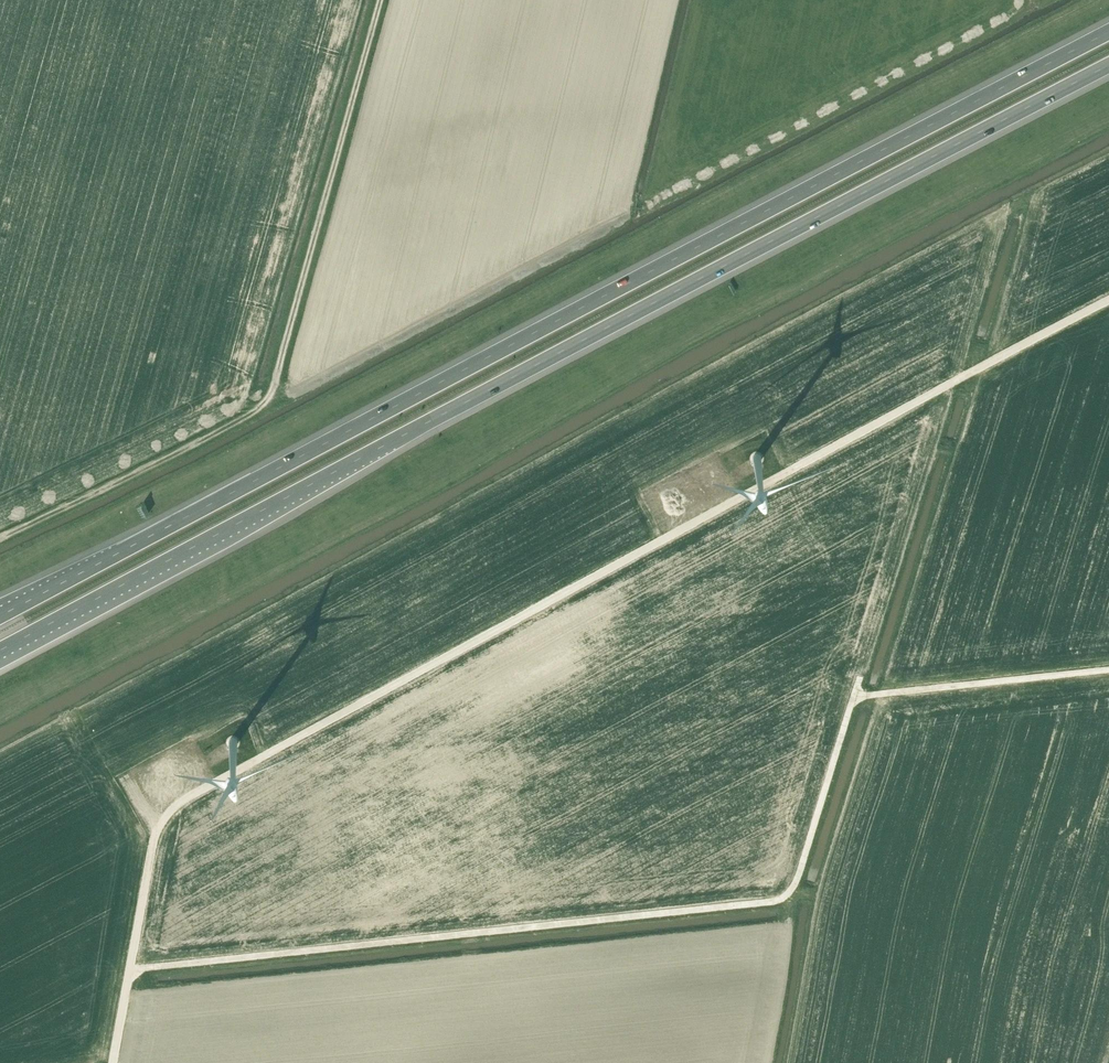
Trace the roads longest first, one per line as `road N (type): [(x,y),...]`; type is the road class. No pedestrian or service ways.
road 1 (track): [(1108,300),(176,806),(159,826),(113,1062)]
road 2 (motorway): [(0,650),(1108,59)]
road 3 (motorway): [(1108,26),(0,616)]
road 4 (track): [(130,969),(777,900),(798,877),(859,679)]
road 5 (track): [(381,0),(267,400),(202,441),(0,539)]
road 6 (track): [(854,697),(1108,670)]

